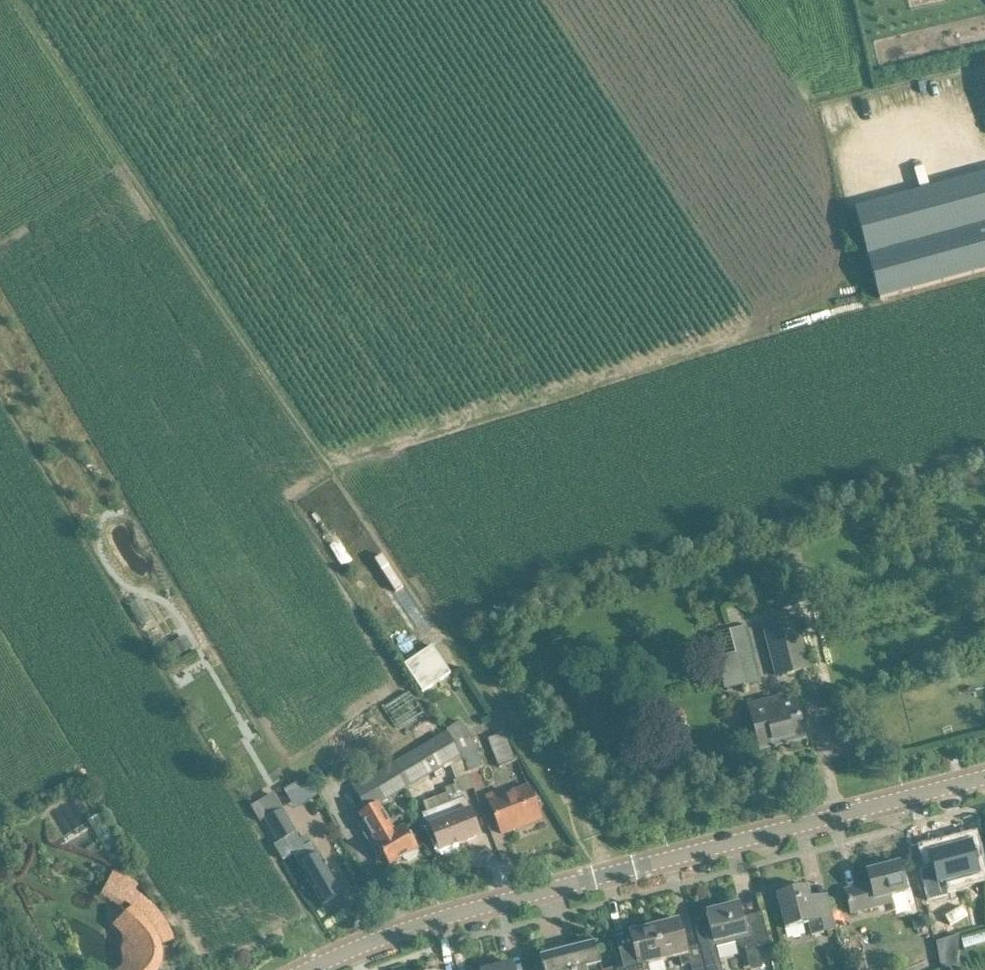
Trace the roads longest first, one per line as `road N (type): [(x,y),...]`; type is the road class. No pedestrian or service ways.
road 1 (tertiary): [(311,969),(423,924),(984,779)]

